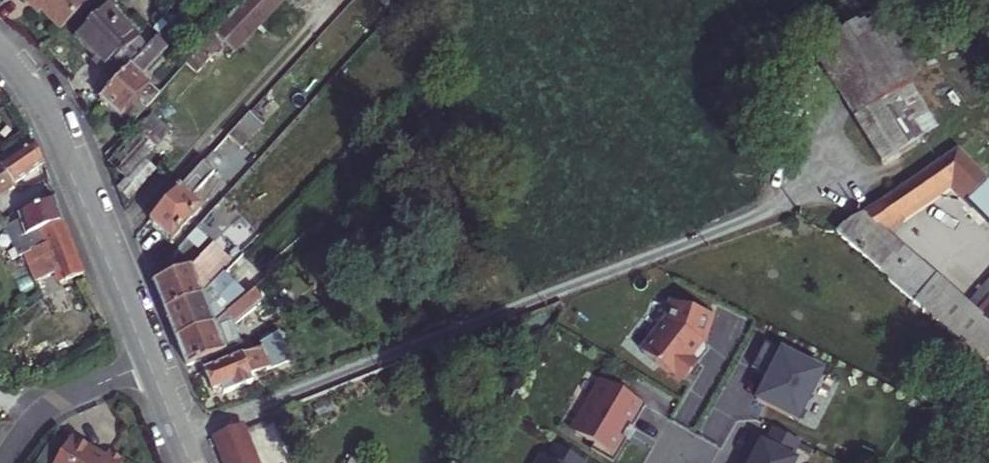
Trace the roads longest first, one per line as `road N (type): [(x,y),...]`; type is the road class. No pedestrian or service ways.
road 1 (tertiary): [(0,54),(54,132),(149,363)]
road 2 (residential): [(149,363),(42,412),(2,462)]

